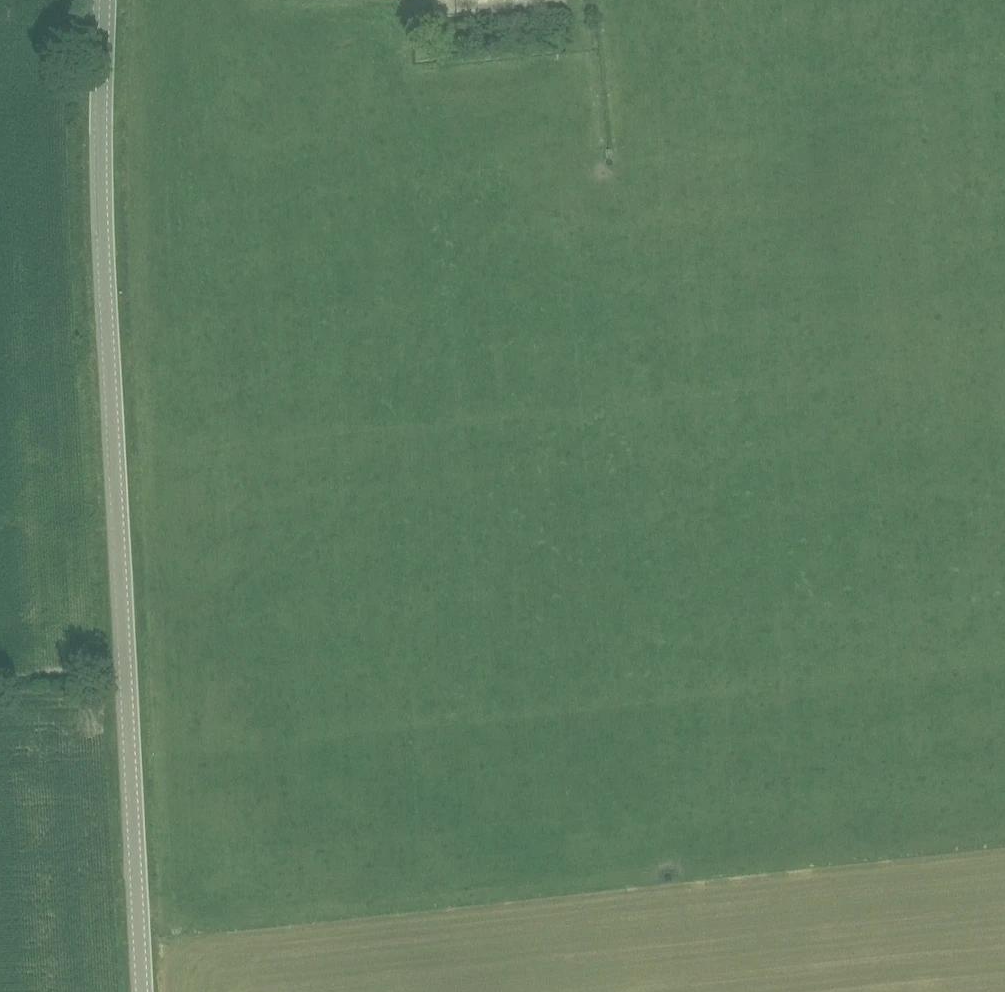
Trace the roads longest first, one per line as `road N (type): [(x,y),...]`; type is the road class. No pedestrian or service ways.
road 1 (tertiary): [(140,991),(102,185),(105,0)]

